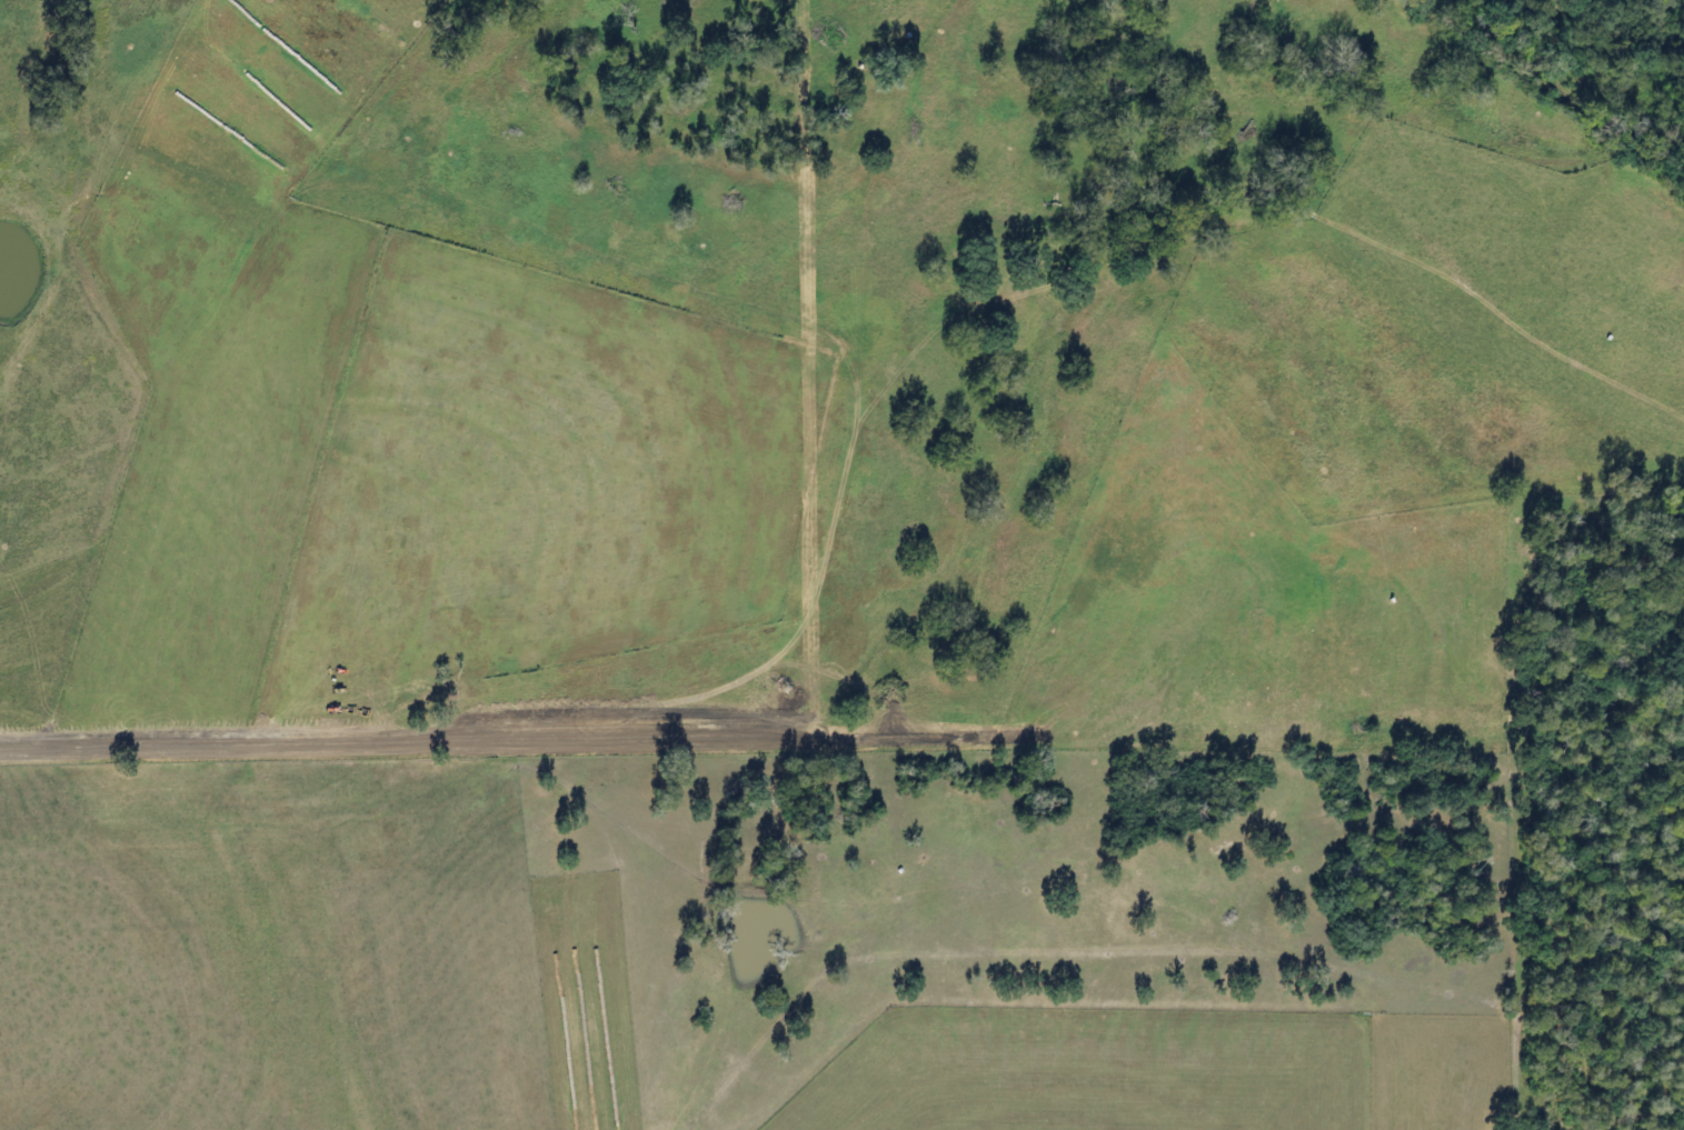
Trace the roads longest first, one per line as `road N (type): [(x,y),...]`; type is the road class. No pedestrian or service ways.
road 1 (residential): [(0,756),(365,753),(448,743),(570,702),(705,690),(760,664),(794,622),(808,582),(848,421),(855,346)]

